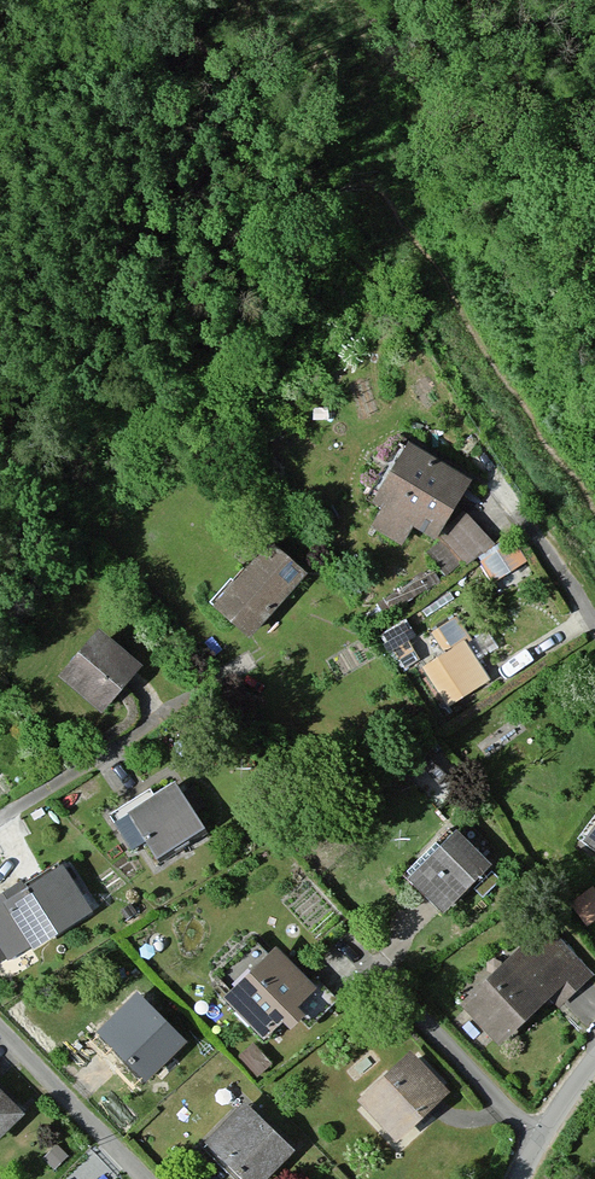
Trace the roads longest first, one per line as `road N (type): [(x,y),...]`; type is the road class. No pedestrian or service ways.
road 1 (residential): [(0,1026),(148,1178)]
road 2 (residential): [(519,1178),(594,1059)]

